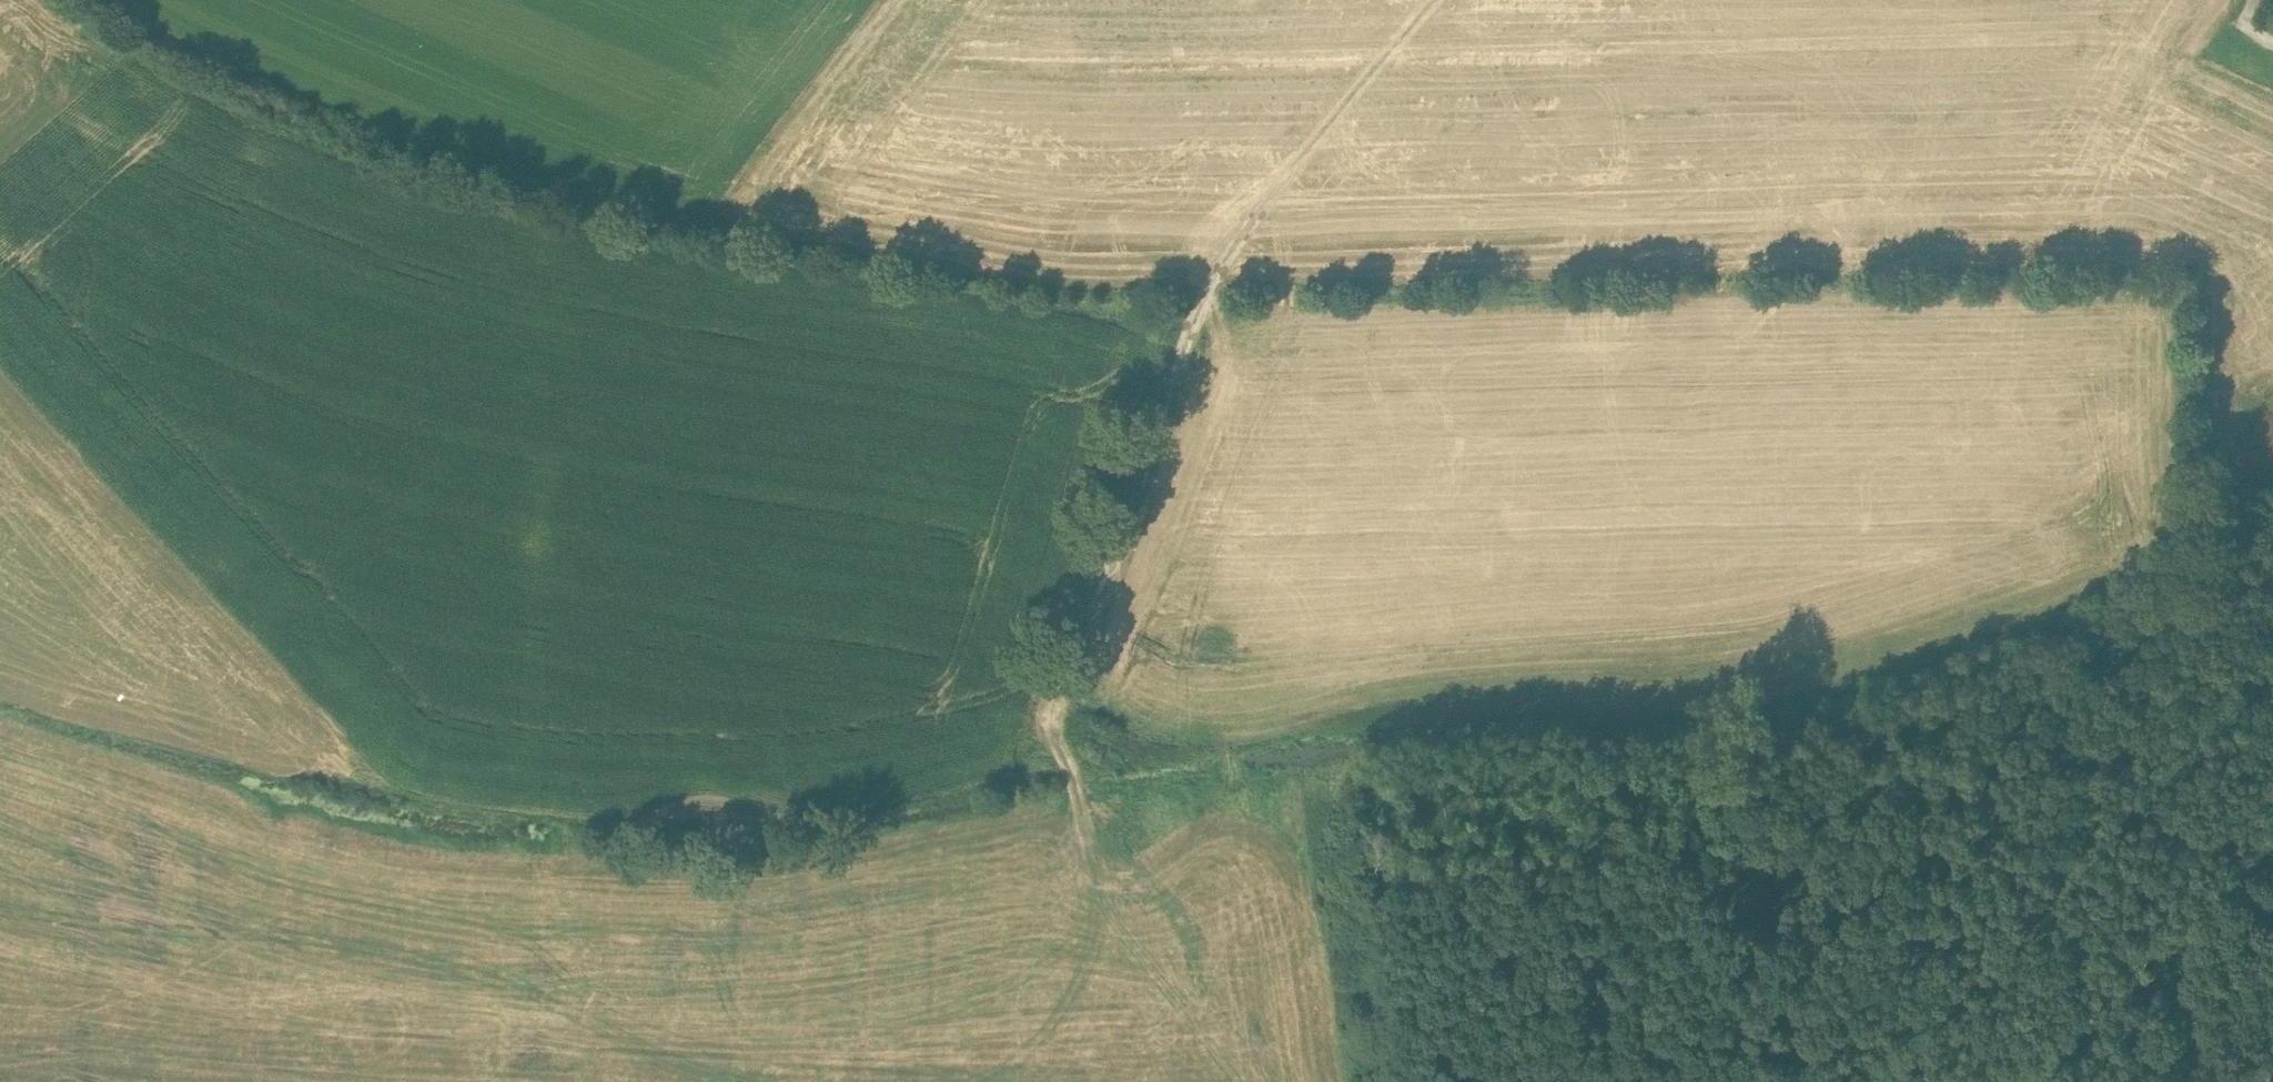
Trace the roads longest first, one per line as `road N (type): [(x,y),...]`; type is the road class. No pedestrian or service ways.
road 1 (track): [(1432,0),(1249,249),(1218,304),(1199,363),(1191,473),(1201,610),(1242,794)]

